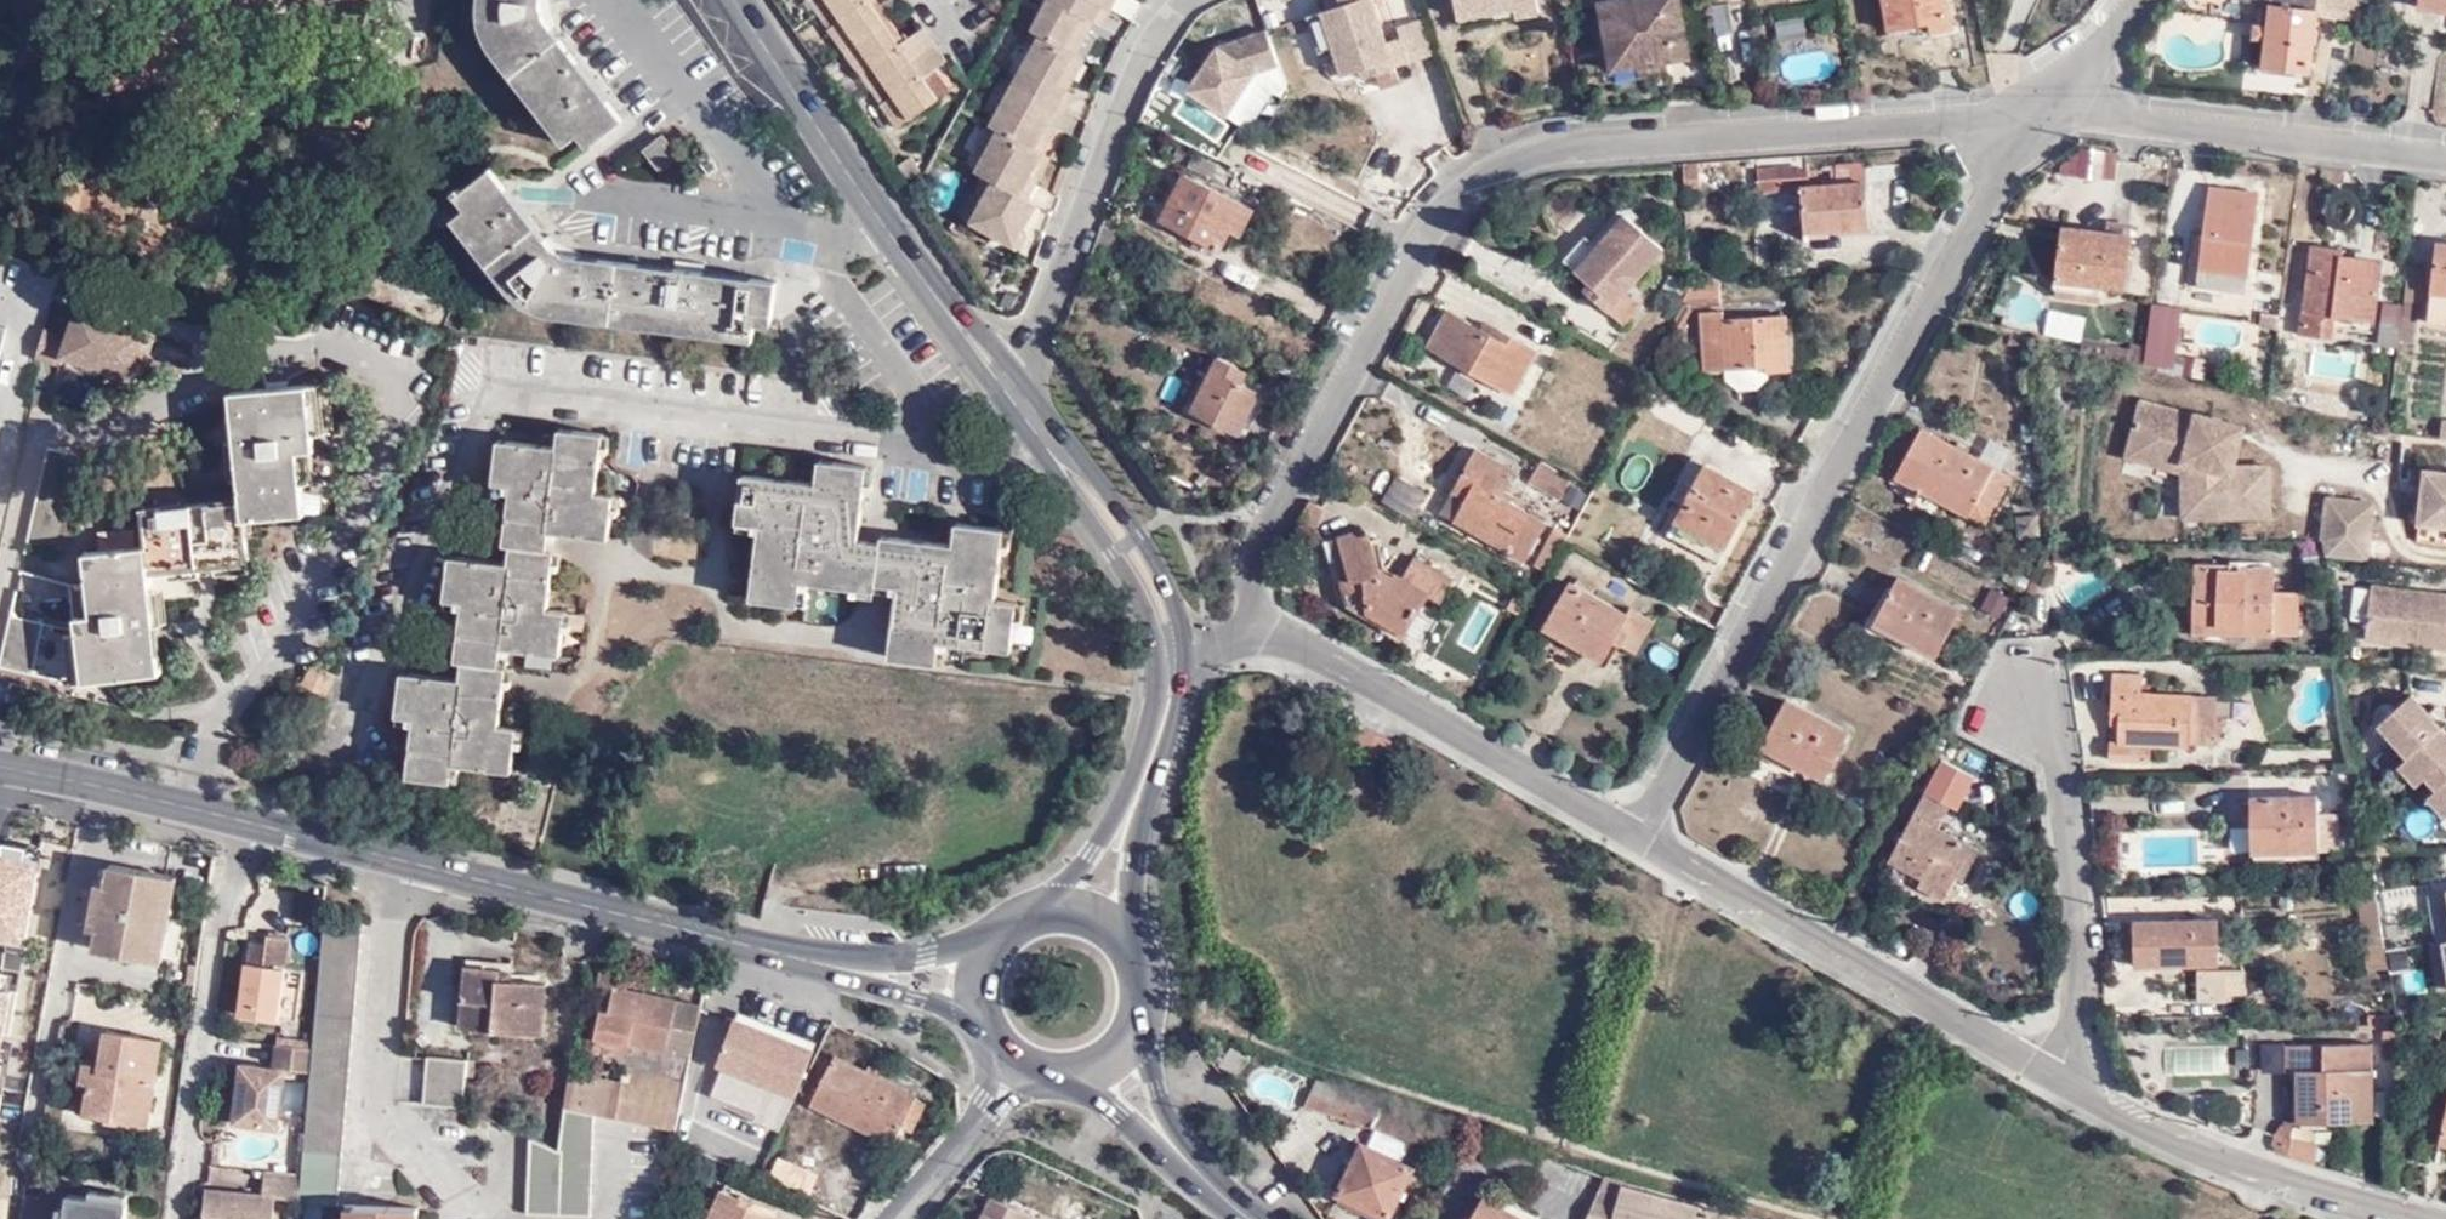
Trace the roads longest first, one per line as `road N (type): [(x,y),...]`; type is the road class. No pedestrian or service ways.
road 1 (secondary): [(834,965),(206,809),(0,767)]
road 2 (tertiary): [(1134,799),(1168,692),(1161,582),(1100,490),(1005,378)]
road 3 (tertiary): [(1005,378),(740,0)]
road 4 (residential): [(1195,0),(1161,30),(1040,326),(1005,378)]
road 5 (track): [(2305,445),(2395,454),(2386,535),(2393,556),(2445,561)]
road 6 (residential): [(1017,1068),(905,1218)]
road 7 (secondary): [(997,941),(834,965)]
road 8 (secondary): [(834,965),(981,1022)]
road 9 (tertiary): [(1132,952),(1134,799)]
road 10 (tertiary): [(1134,799),(1050,913)]

